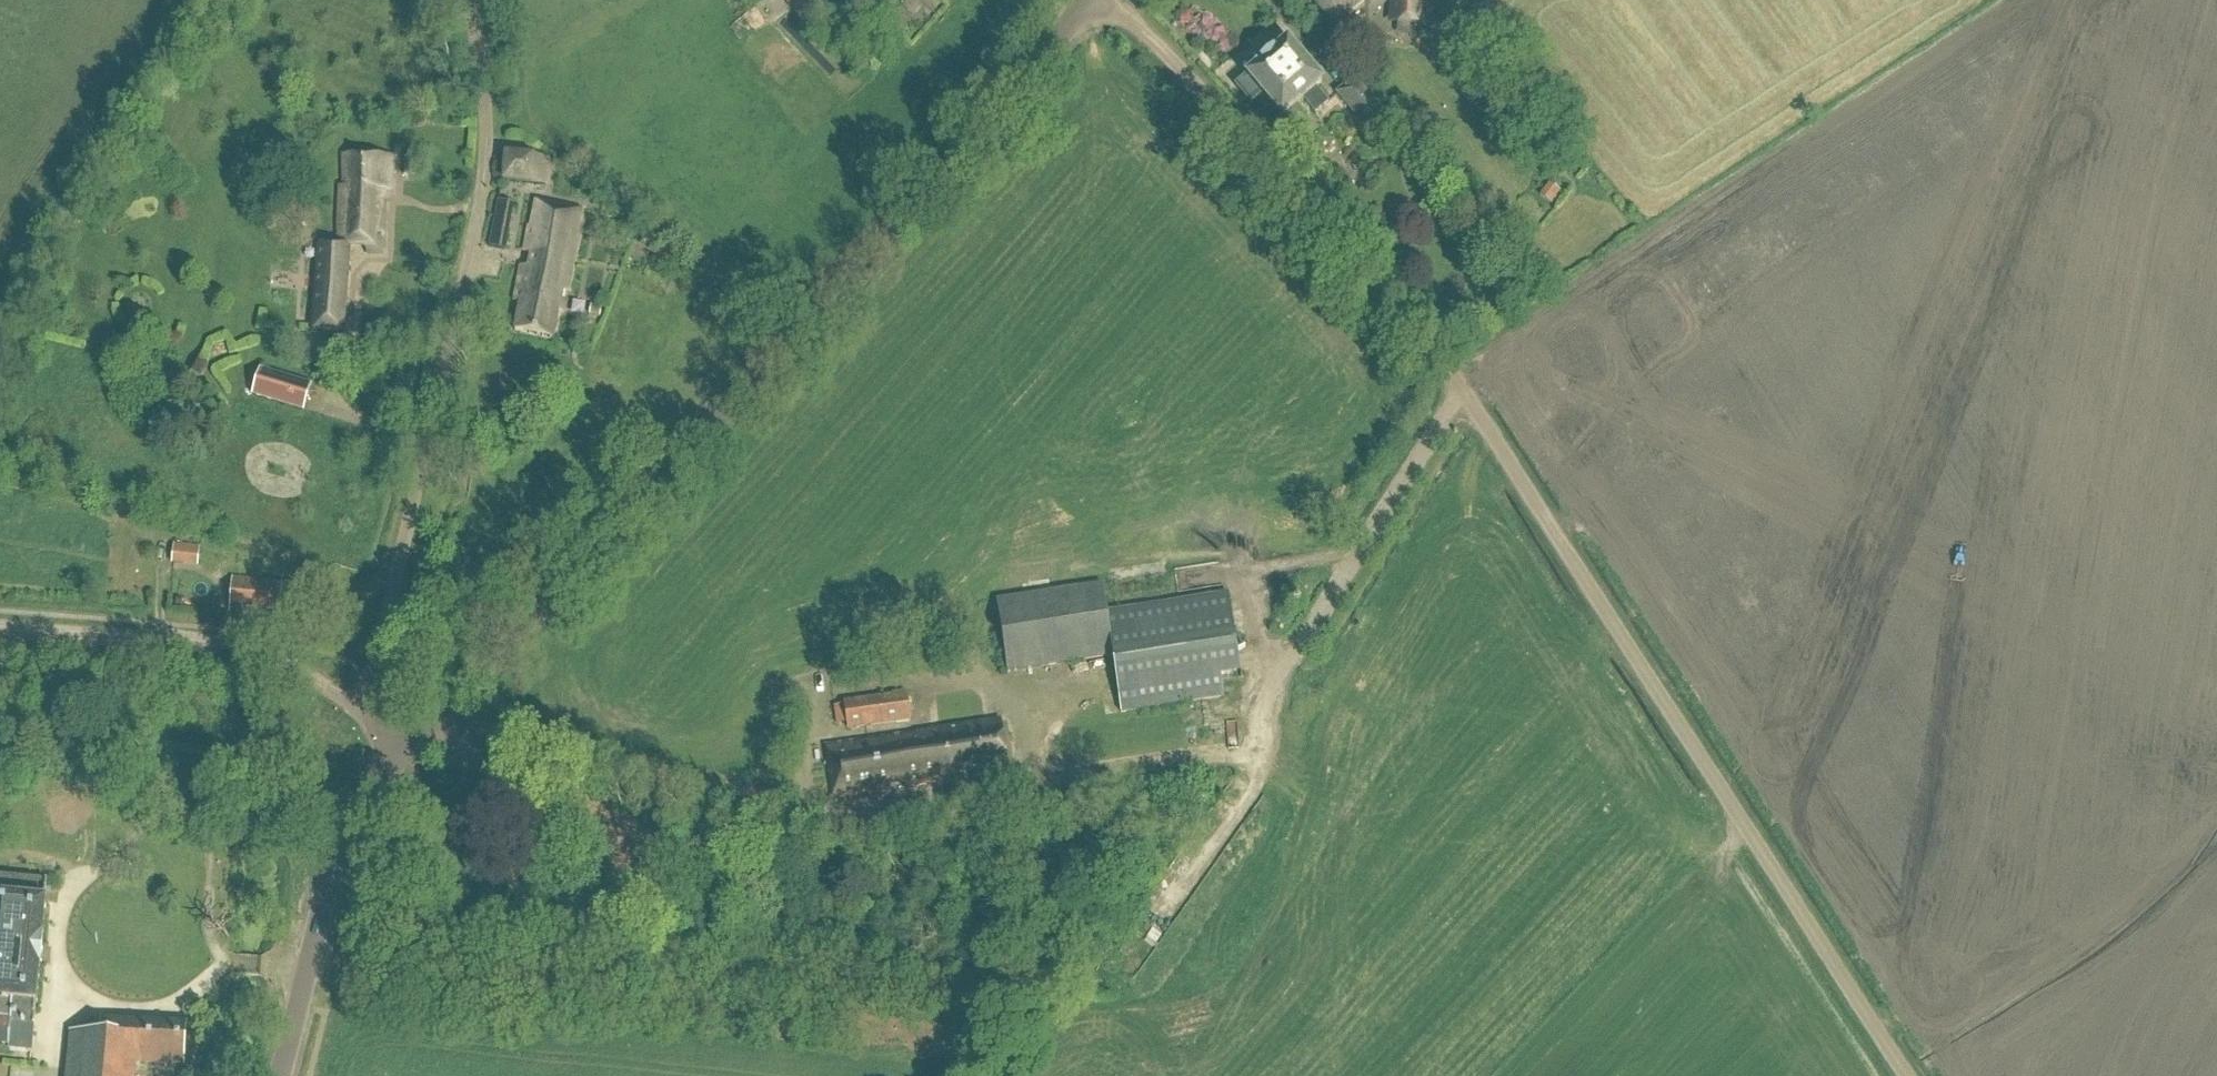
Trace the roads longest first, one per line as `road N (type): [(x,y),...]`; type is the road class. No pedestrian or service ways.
road 1 (unclassified): [(1905,1075),(1452,374),(1156,45),(1088,0)]
road 2 (tertiary): [(400,758),(990,128),(1086,0)]
road 3 (unclassified): [(400,758),(351,709),(371,683),(485,192),(486,108),(472,0)]
road 4 (track): [(1466,394),(1279,677),(1266,737),(1259,747),(1227,748)]
road 5 (track): [(0,629),(237,650),(293,670),(351,709)]
road 6 (tertiary): [(279,1075),(341,846),(400,758)]

